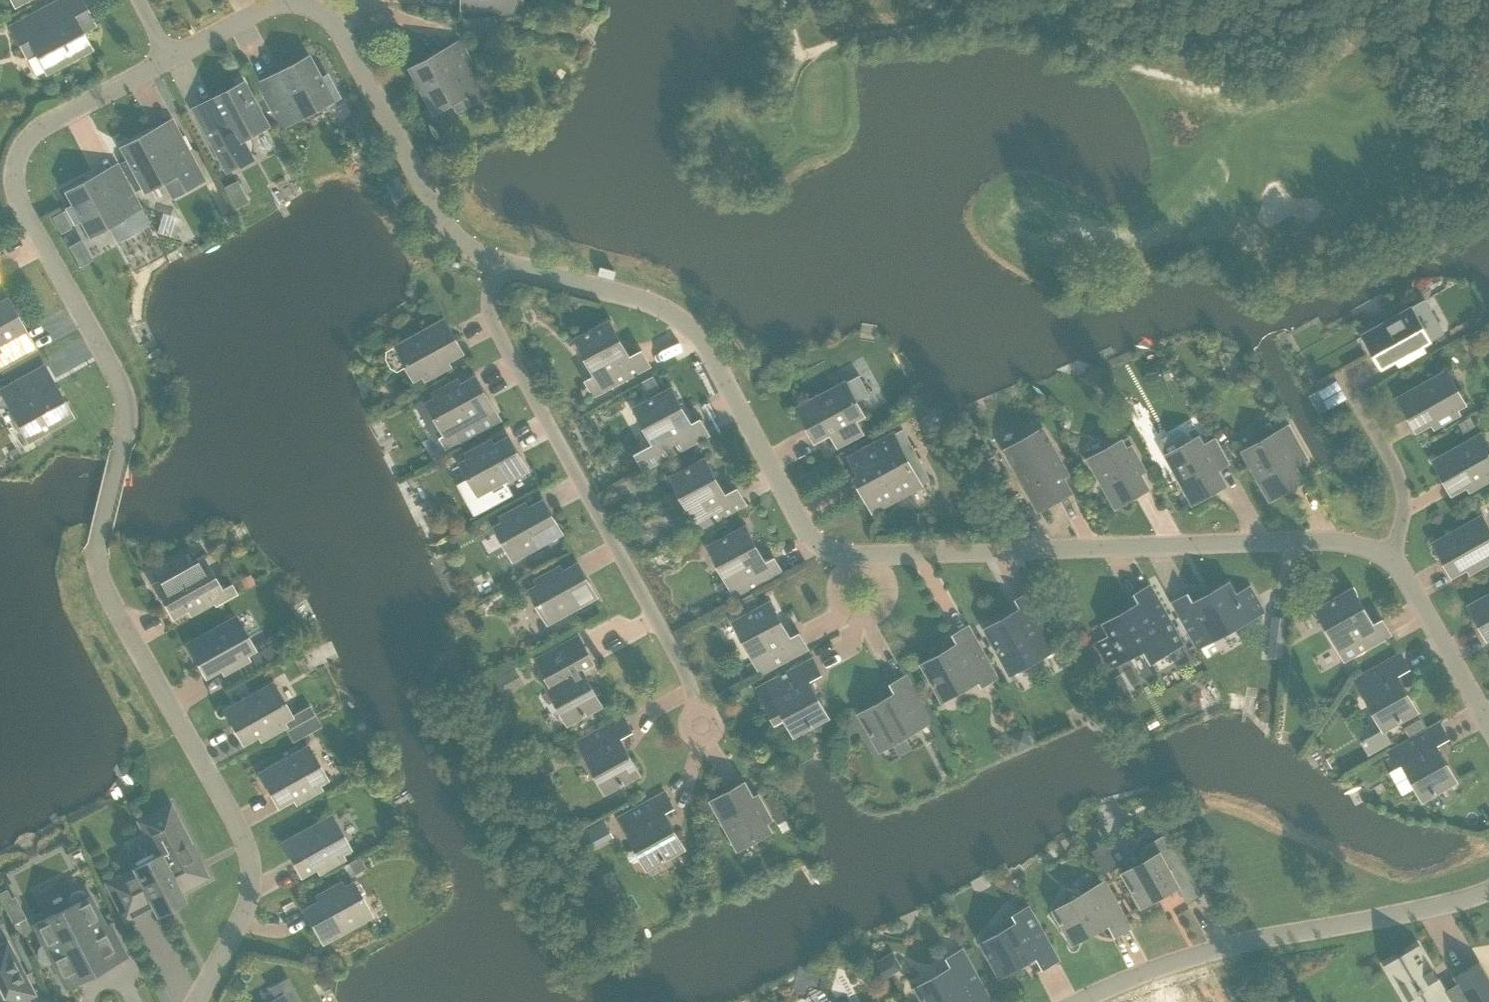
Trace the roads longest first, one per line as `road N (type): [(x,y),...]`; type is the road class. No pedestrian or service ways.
road 1 (unclassified): [(197,1001),(242,915),(252,882),(245,846),(111,595),(103,543),(130,417),(123,385),(20,211),(15,168),(28,138),(169,59)]
road 2 (unclassified): [(1390,563),(1340,546),(876,560)]
road 3 (unclassified): [(856,559),(824,554),(802,532),(711,358),(684,325),(633,300),(499,267)]
road 4 (unclassified): [(697,707),(499,336),(491,300),(499,267)]
road 5 (unclassified): [(1087,1001),(1194,957),(1488,893)]
road 6 (unclassified): [(499,267),(460,244),(438,217),(342,33)]
road 7 (unclassified): [(1488,732),(1390,563)]
road 8 (unclassified): [(1390,563),(1402,527),(1400,474),(1356,394)]
road 9 (unclassified): [(856,559),(839,601),(858,619),(886,610),(891,598),(876,560)]
road 10 (unclassified): [(169,59),(275,5),(303,7)]

